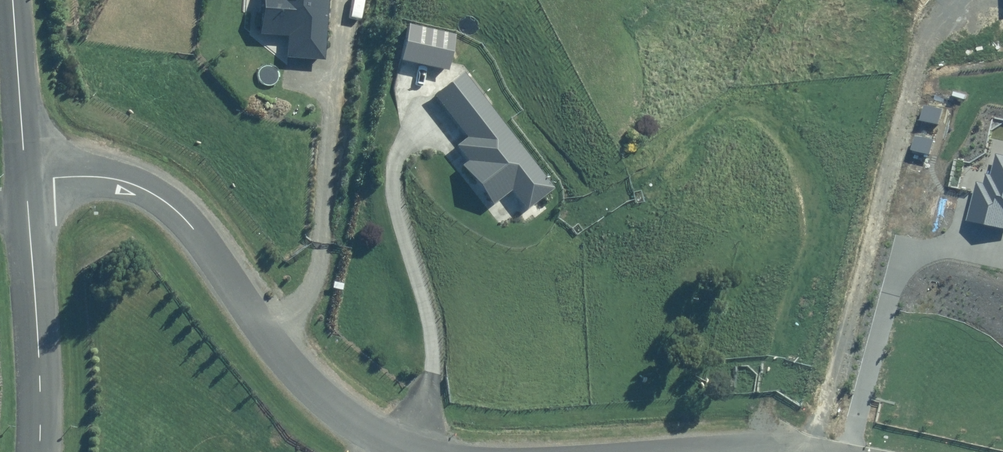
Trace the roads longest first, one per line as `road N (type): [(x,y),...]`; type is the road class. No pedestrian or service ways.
road 1 (residential): [(27,180),(121,180),(173,205),(295,370),(339,412),(420,451)]
road 2 (unclassified): [(27,180),(41,451)]
road 3 (unclassified): [(16,0),(27,180)]

